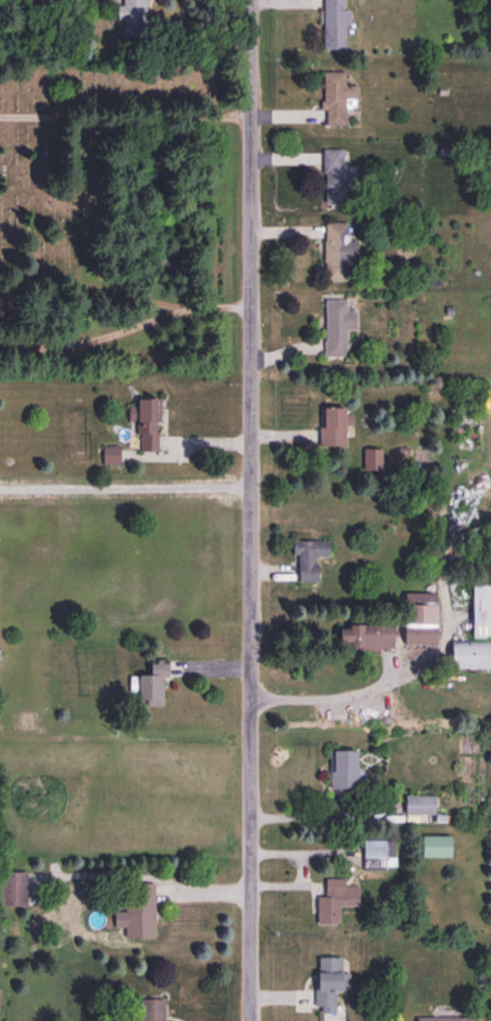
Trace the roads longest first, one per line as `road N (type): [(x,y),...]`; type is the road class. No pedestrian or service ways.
road 1 (residential): [(251,1020),(253,0)]

